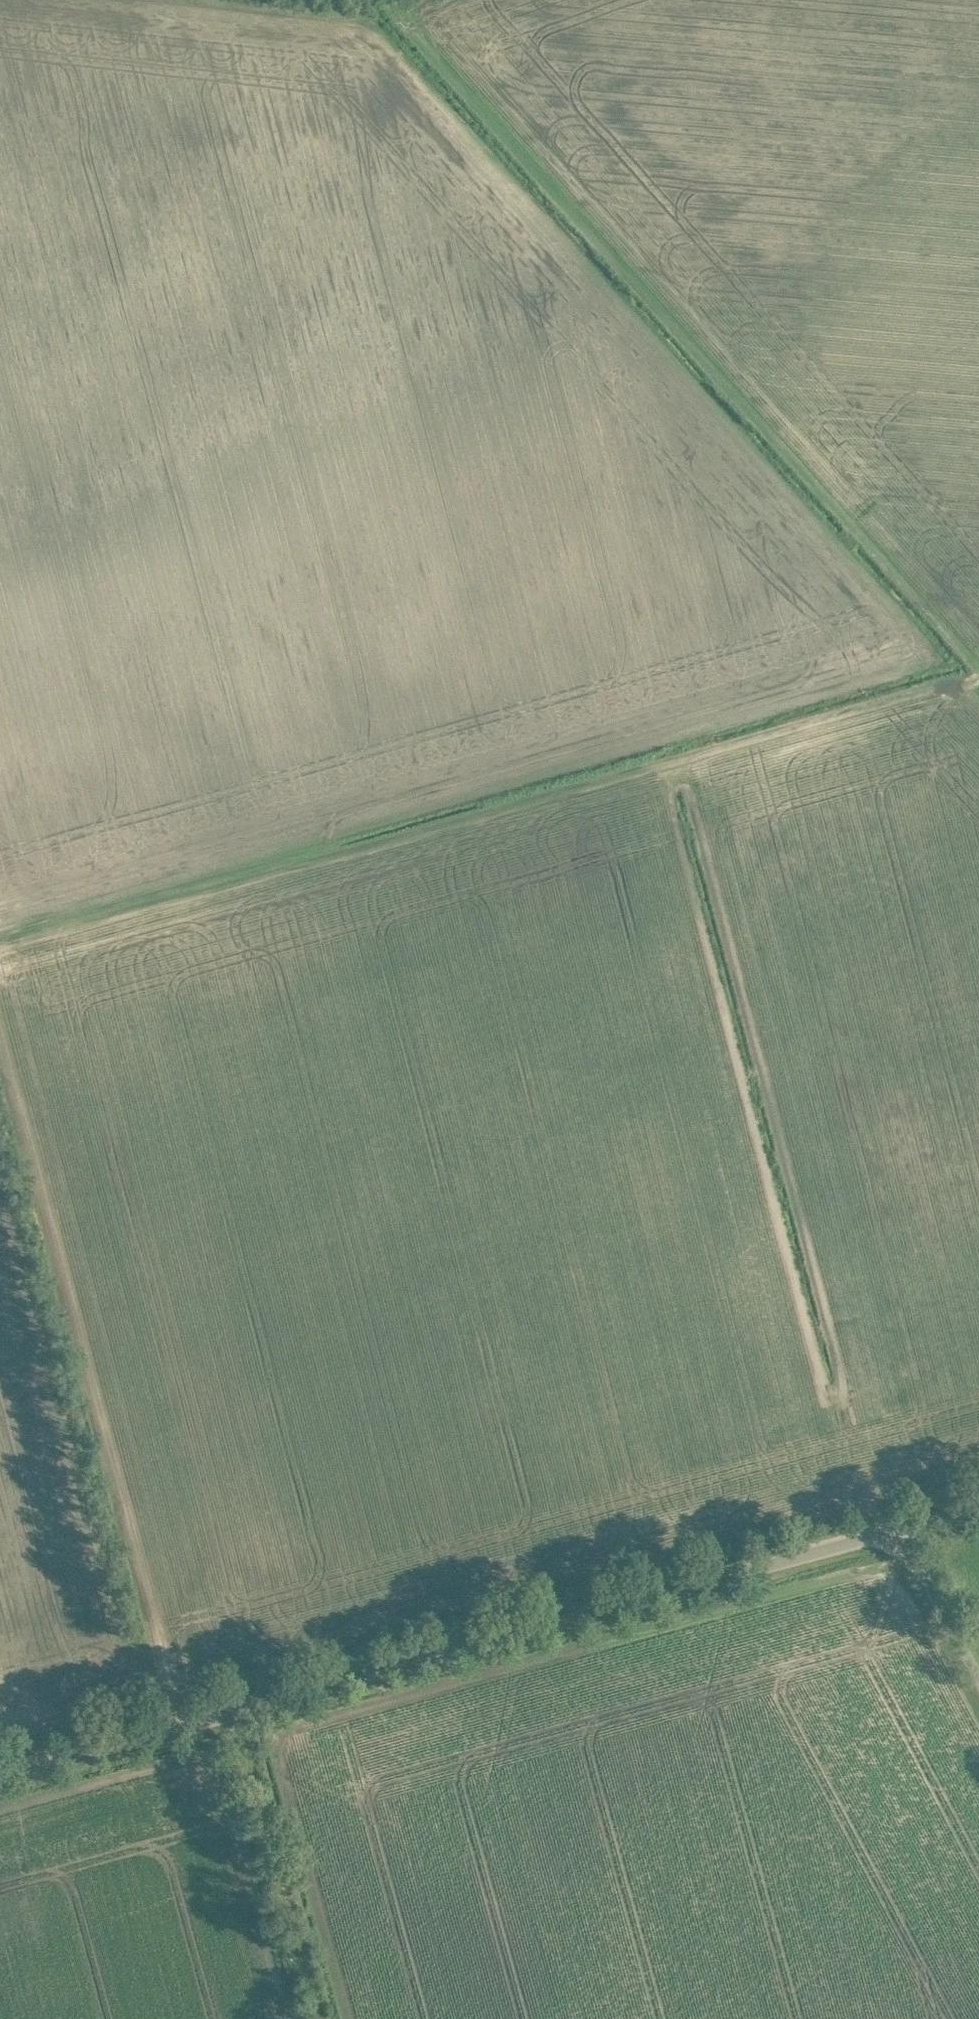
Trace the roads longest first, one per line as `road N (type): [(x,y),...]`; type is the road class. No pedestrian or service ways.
road 1 (unclassified): [(0,1774),(894,1529)]
road 2 (track): [(223,1712),(307,2018)]
road 3 (unclassified): [(978,1683),(894,1529)]

